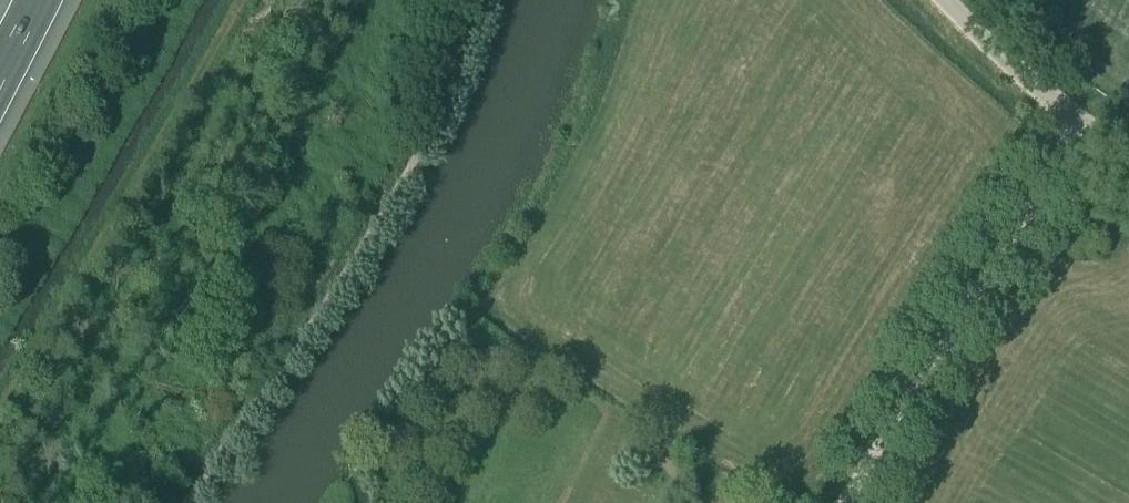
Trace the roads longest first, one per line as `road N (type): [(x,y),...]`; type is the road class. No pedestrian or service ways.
road 1 (unclassified): [(1128,157),(1084,129),(942,0)]

